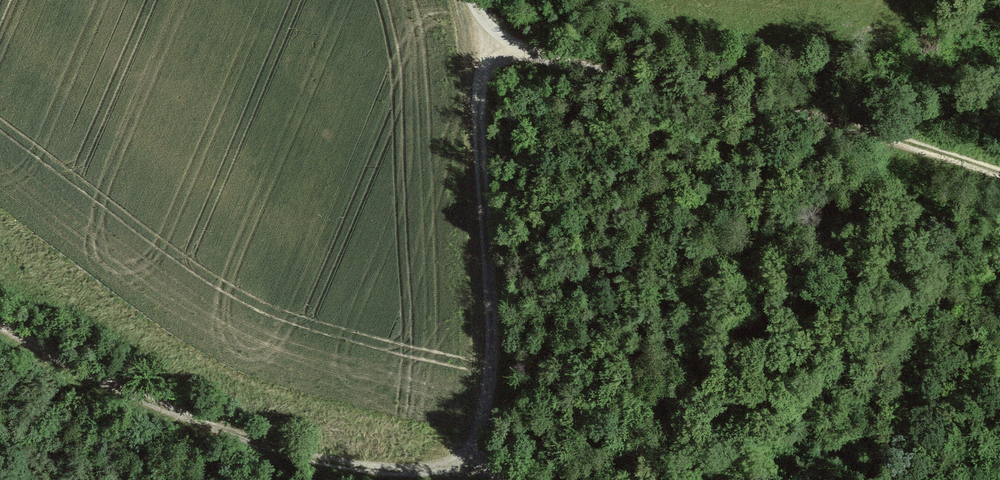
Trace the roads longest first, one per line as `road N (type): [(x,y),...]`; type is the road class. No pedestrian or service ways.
road 1 (track): [(486,17),(480,125),(493,467),(372,471),(259,446),(77,369),(0,327)]
road 2 (track): [(999,165),(554,54),(486,17)]

